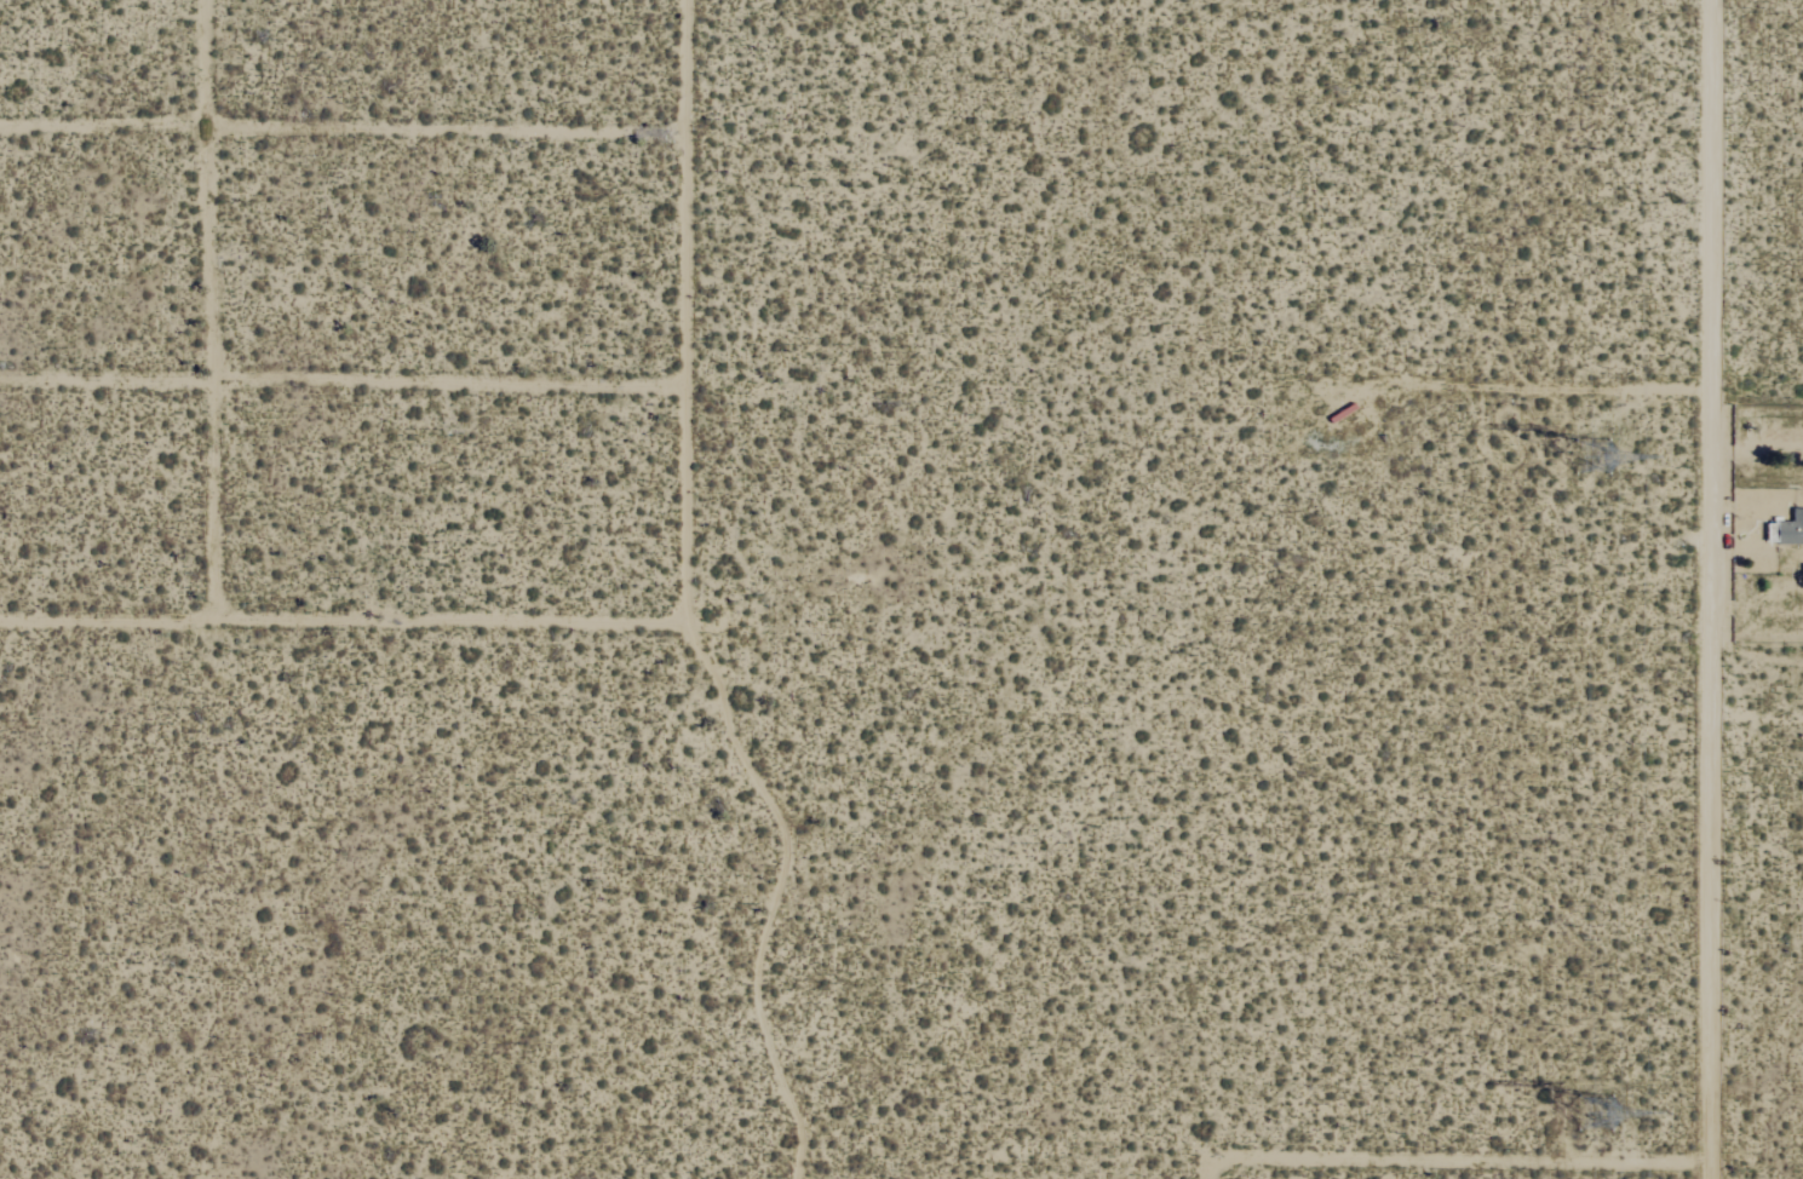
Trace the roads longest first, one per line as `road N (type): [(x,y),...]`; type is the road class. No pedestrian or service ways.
road 1 (residential): [(1719,1178),(1709,0)]
road 2 (track): [(0,378),(689,380)]
road 3 (track): [(0,120),(688,126)]
road 4 (track): [(0,616),(687,625)]
road 5 (residential): [(687,625),(687,0)]
road 6 (track): [(214,619),(205,0)]
road 7 (residential): [(1217,1160),(1719,1164)]

